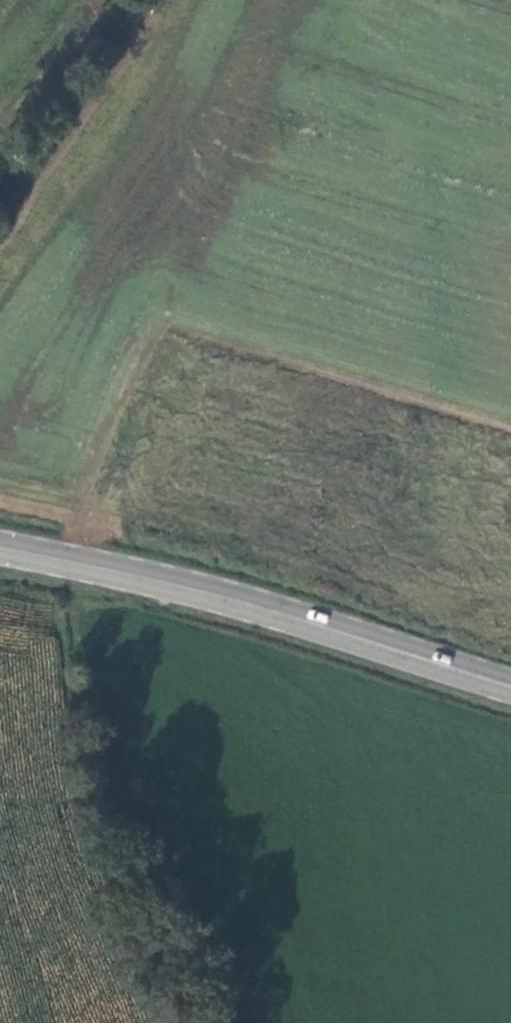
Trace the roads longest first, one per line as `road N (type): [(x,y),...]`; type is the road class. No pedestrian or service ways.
road 1 (secondary): [(510,685),(260,607),(0,547)]

